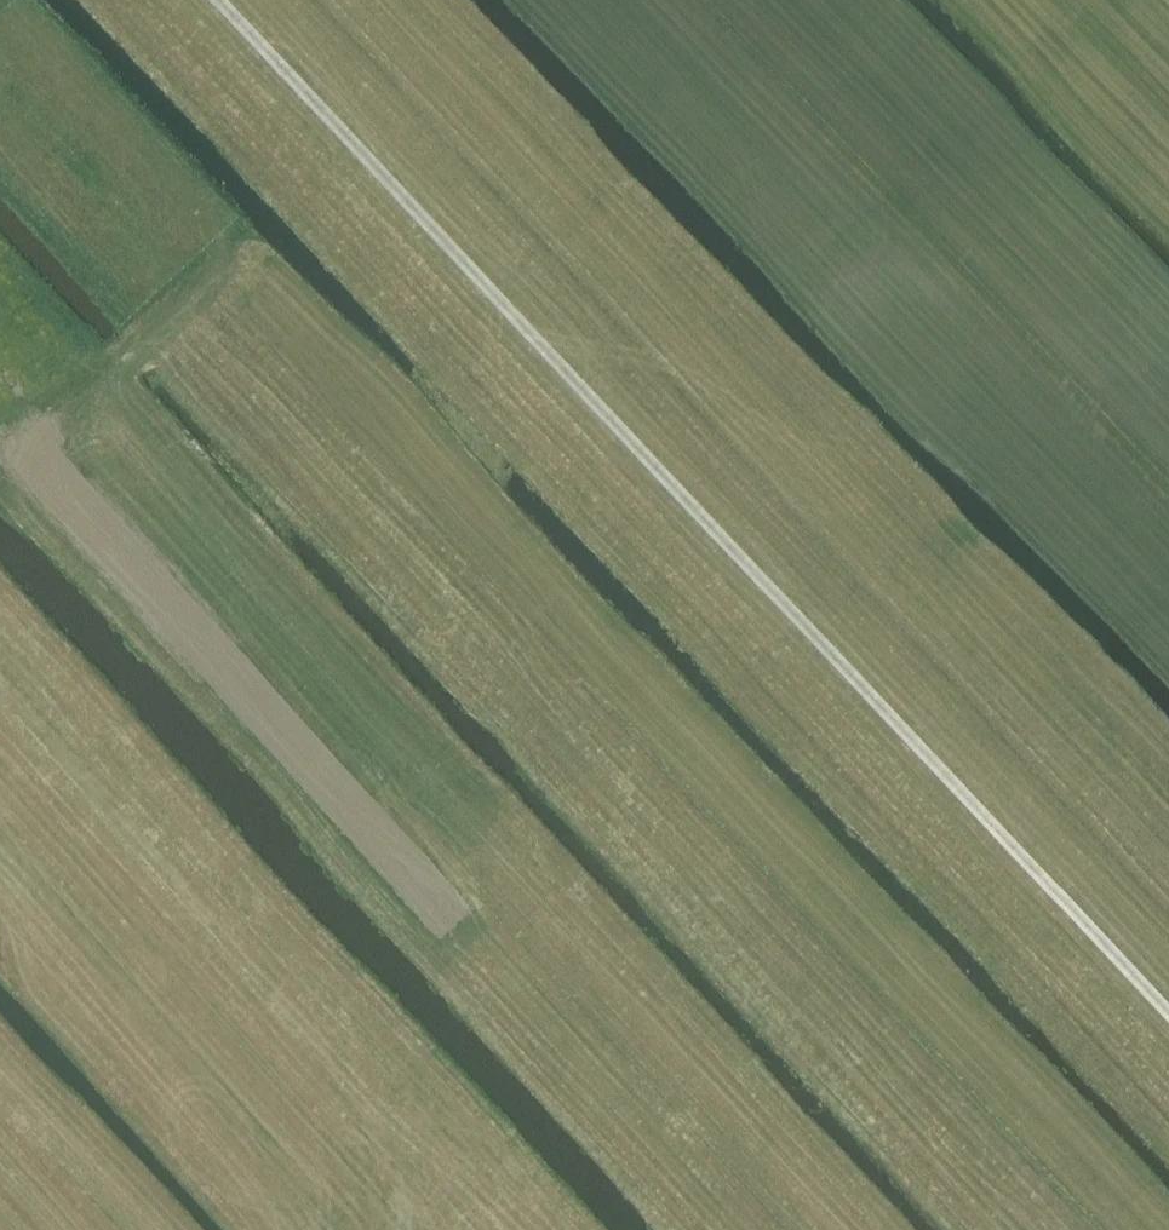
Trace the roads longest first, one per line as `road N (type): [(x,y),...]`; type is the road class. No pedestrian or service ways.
road 1 (track): [(1168,1012),(217,0)]

